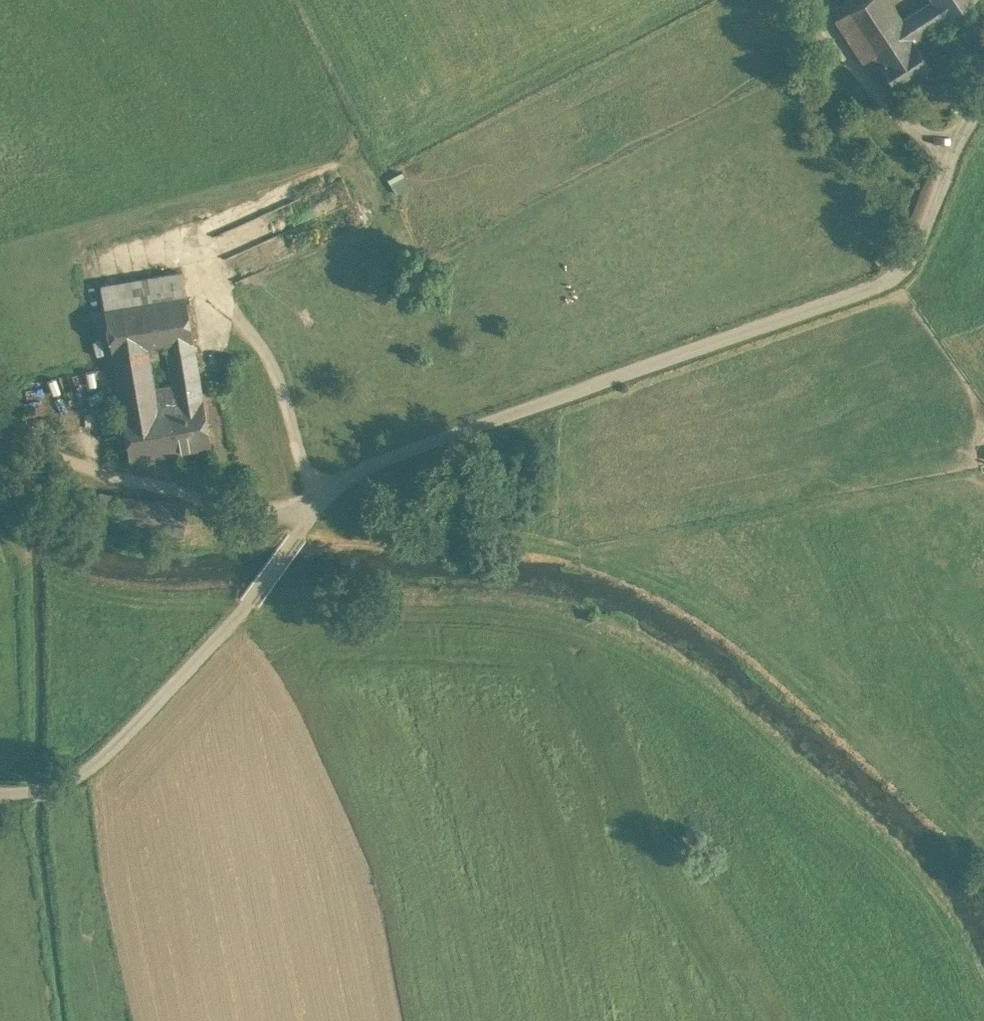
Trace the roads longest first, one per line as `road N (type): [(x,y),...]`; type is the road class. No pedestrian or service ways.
road 1 (unclassified): [(958,145),(907,270),(889,280),(353,473),(318,507)]
road 2 (unclassified): [(0,791),(59,785),(92,766),(250,600),(318,507)]
road 3 (track): [(318,507),(195,497),(90,472)]
road 4 (unclassified): [(817,0),(858,67),(917,123),(958,145)]

